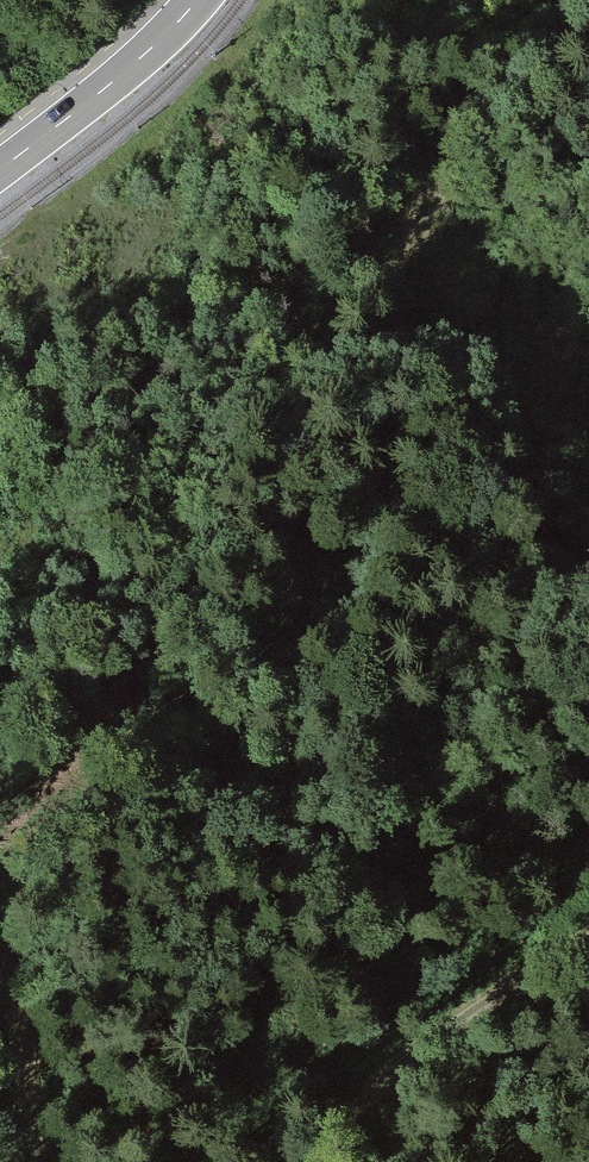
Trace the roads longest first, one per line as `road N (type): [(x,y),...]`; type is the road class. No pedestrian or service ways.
road 1 (track): [(0,704),(23,682),(147,635),(165,613),(187,515),(222,446),(413,256),(423,220),(400,121),(404,79),(445,0)]
road 2 (track): [(588,936),(436,1026),(323,1130),(306,1161)]
road 3 (secondary): [(197,0),(101,91),(0,169)]
road 4 (track): [(43,1161),(0,988)]

